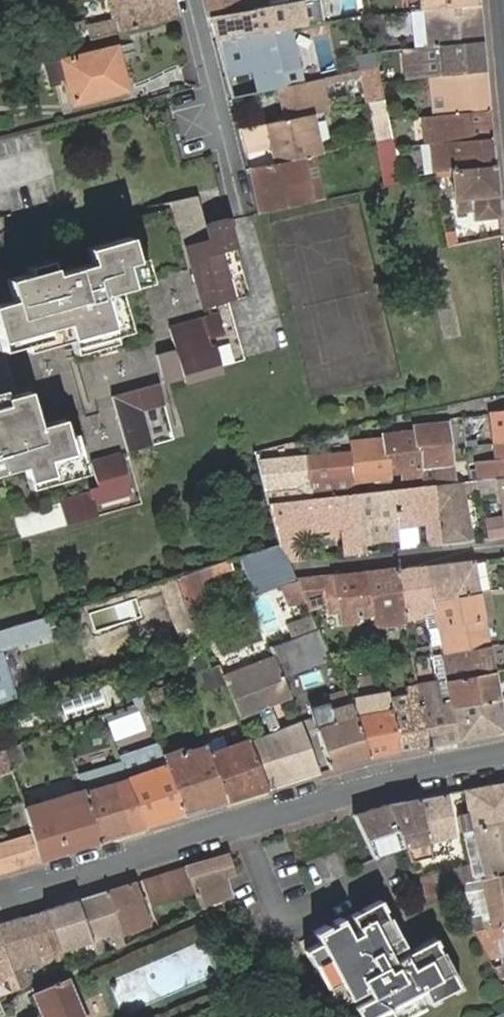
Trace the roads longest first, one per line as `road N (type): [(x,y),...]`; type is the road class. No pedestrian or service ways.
road 1 (residential): [(0,897),(345,789),(503,757)]
road 2 (residential): [(241,219),(190,0)]
road 3 (residential): [(303,572),(503,548)]

